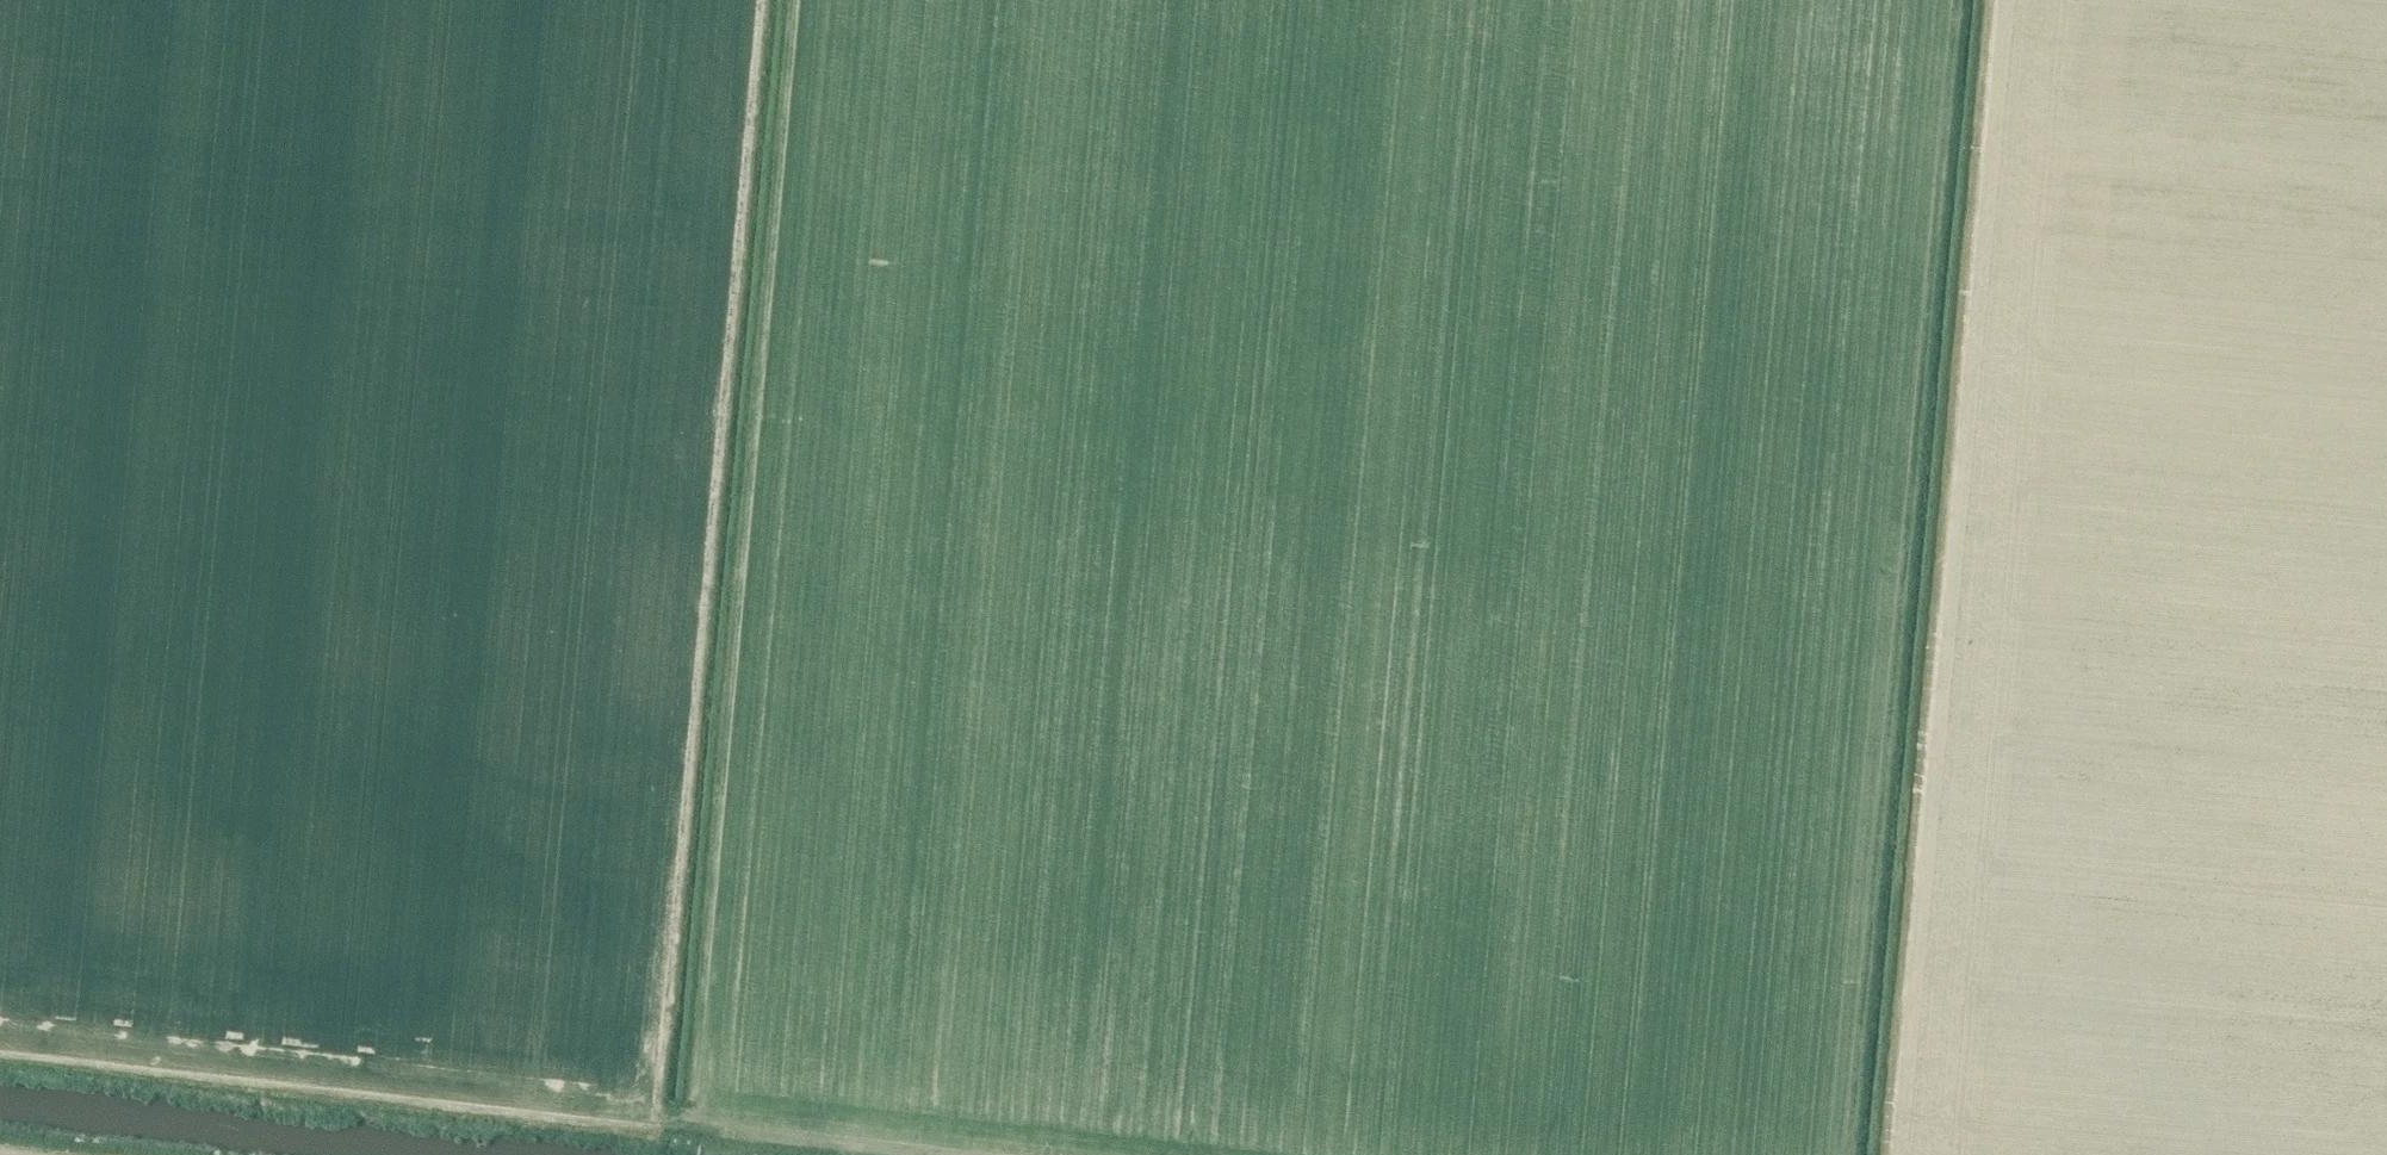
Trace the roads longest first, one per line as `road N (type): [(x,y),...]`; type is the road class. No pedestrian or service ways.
road 1 (track): [(1899,1154),(2004,0)]
road 2 (track): [(0,1063),(701,1142)]

